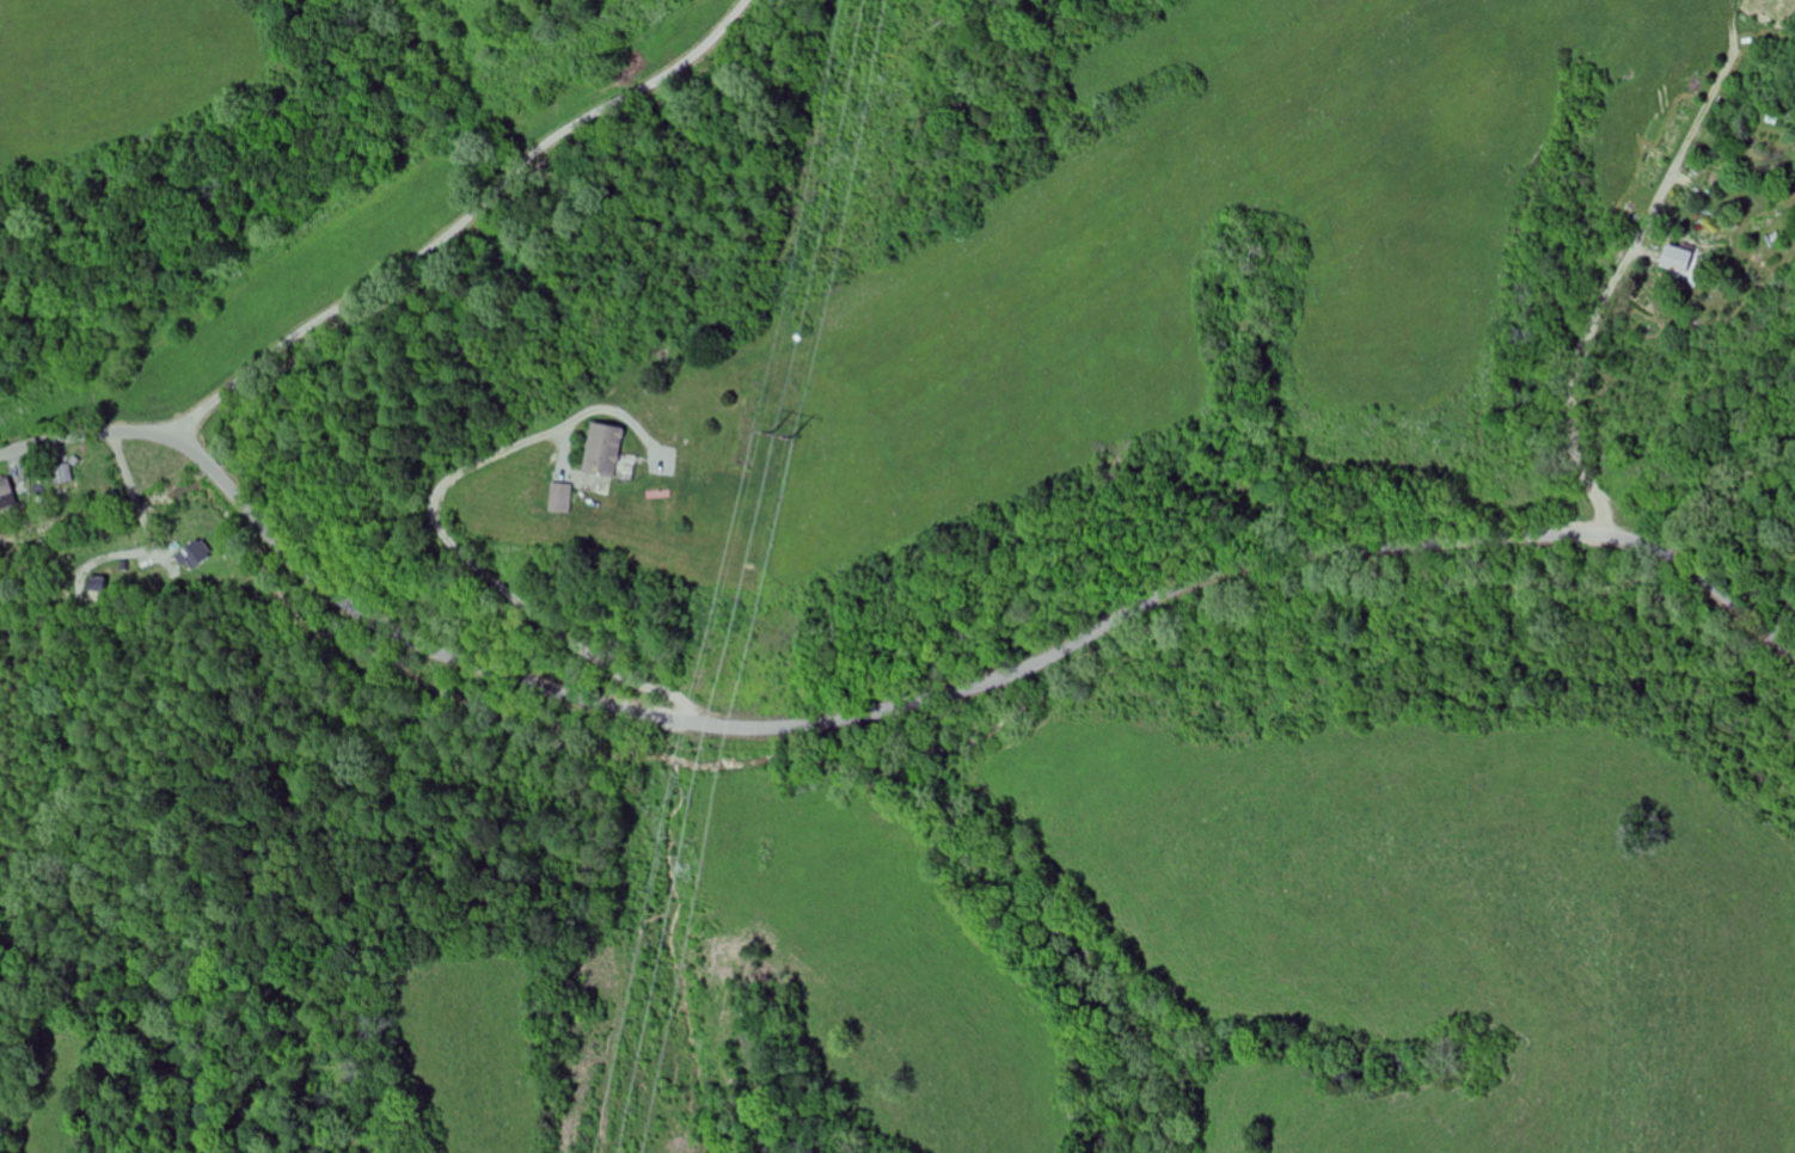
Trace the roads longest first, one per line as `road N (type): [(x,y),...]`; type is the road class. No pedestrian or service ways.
road 1 (secondary): [(0,458),(105,436),(165,440),(194,454),(321,588),(392,634),(470,667),(687,724),(788,730),(912,704),(1021,668),(1233,566),(1311,547),(1607,534),(1670,556),(1794,654)]
road 2 (residential): [(165,440),(431,247),(544,145),(702,51),(747,0)]

